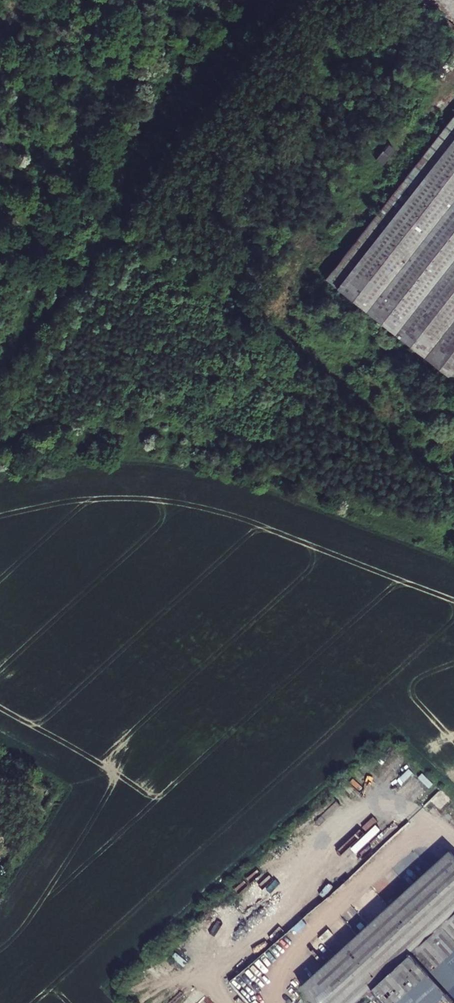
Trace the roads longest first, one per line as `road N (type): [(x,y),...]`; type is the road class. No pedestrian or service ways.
road 1 (track): [(0,376),(294,0)]

